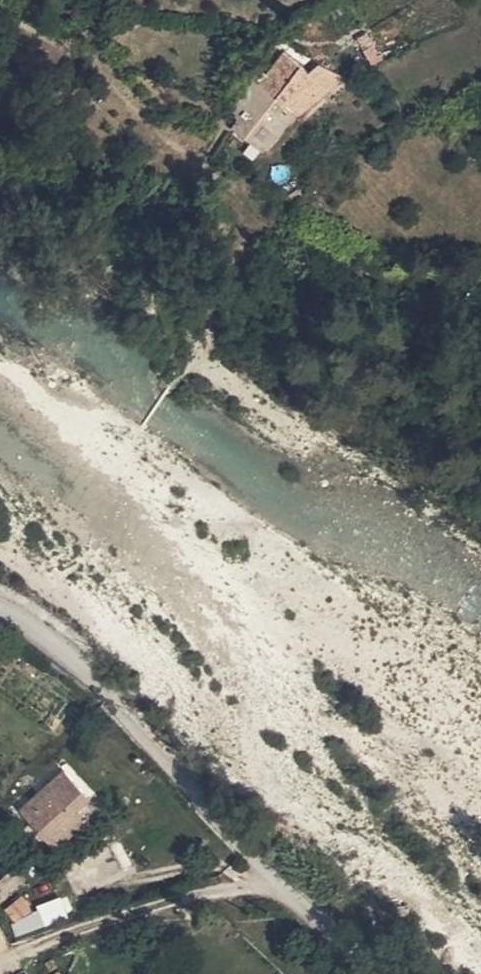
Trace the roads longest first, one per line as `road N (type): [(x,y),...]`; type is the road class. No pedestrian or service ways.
road 1 (unclassified): [(0,611),(53,641),(272,881),(382,973)]

